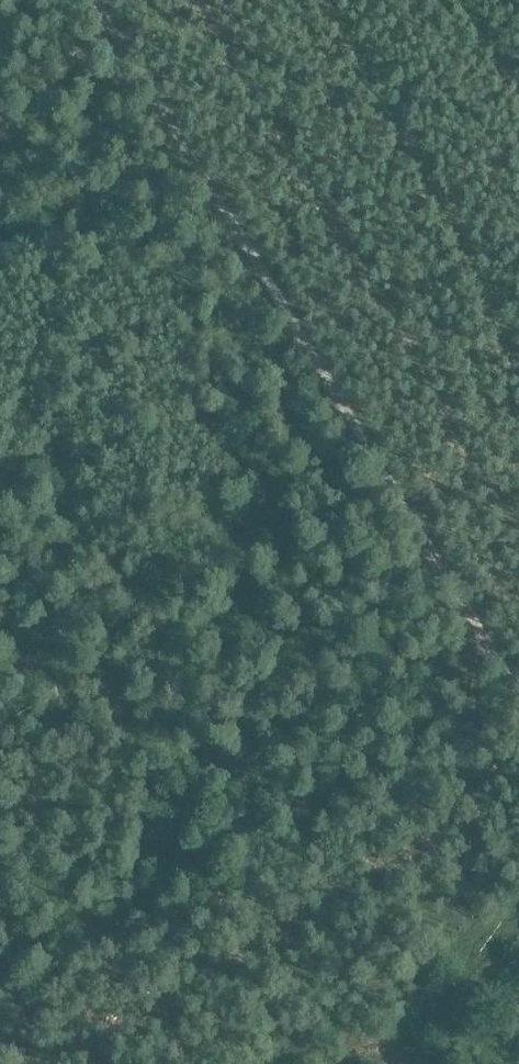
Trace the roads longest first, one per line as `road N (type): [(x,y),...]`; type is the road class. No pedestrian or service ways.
road 1 (track): [(518,696),(95,0)]

